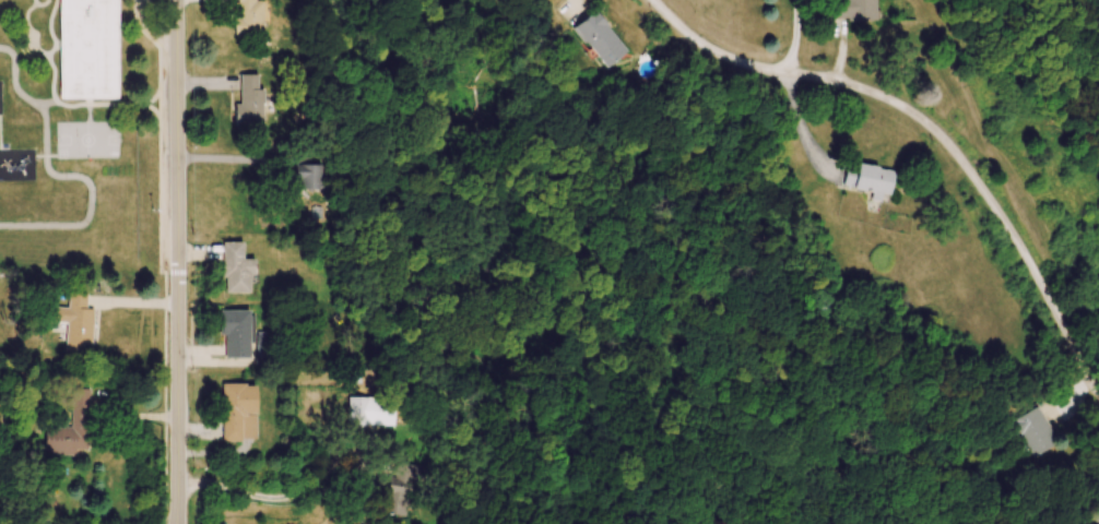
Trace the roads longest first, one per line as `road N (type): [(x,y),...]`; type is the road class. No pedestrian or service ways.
road 1 (residential): [(1098,385),(936,130),(853,84),(728,59),(653,0)]
road 2 (residential): [(177,0),(176,523)]

